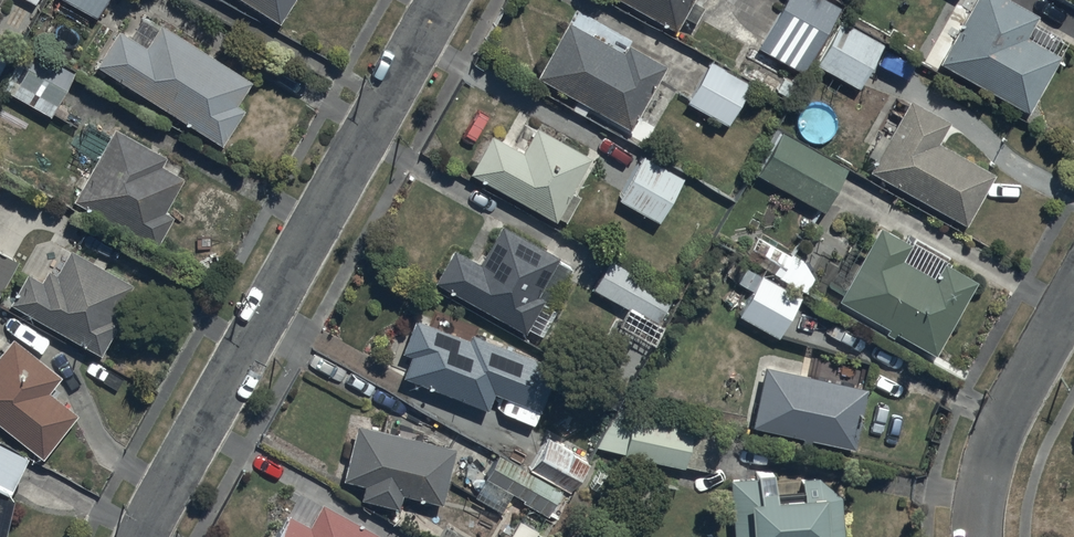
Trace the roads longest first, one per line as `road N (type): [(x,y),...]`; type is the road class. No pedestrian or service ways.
road 1 (residential): [(143,536),(446,0)]
road 2 (residential): [(1073,297),(994,439),(980,488),(979,536)]

